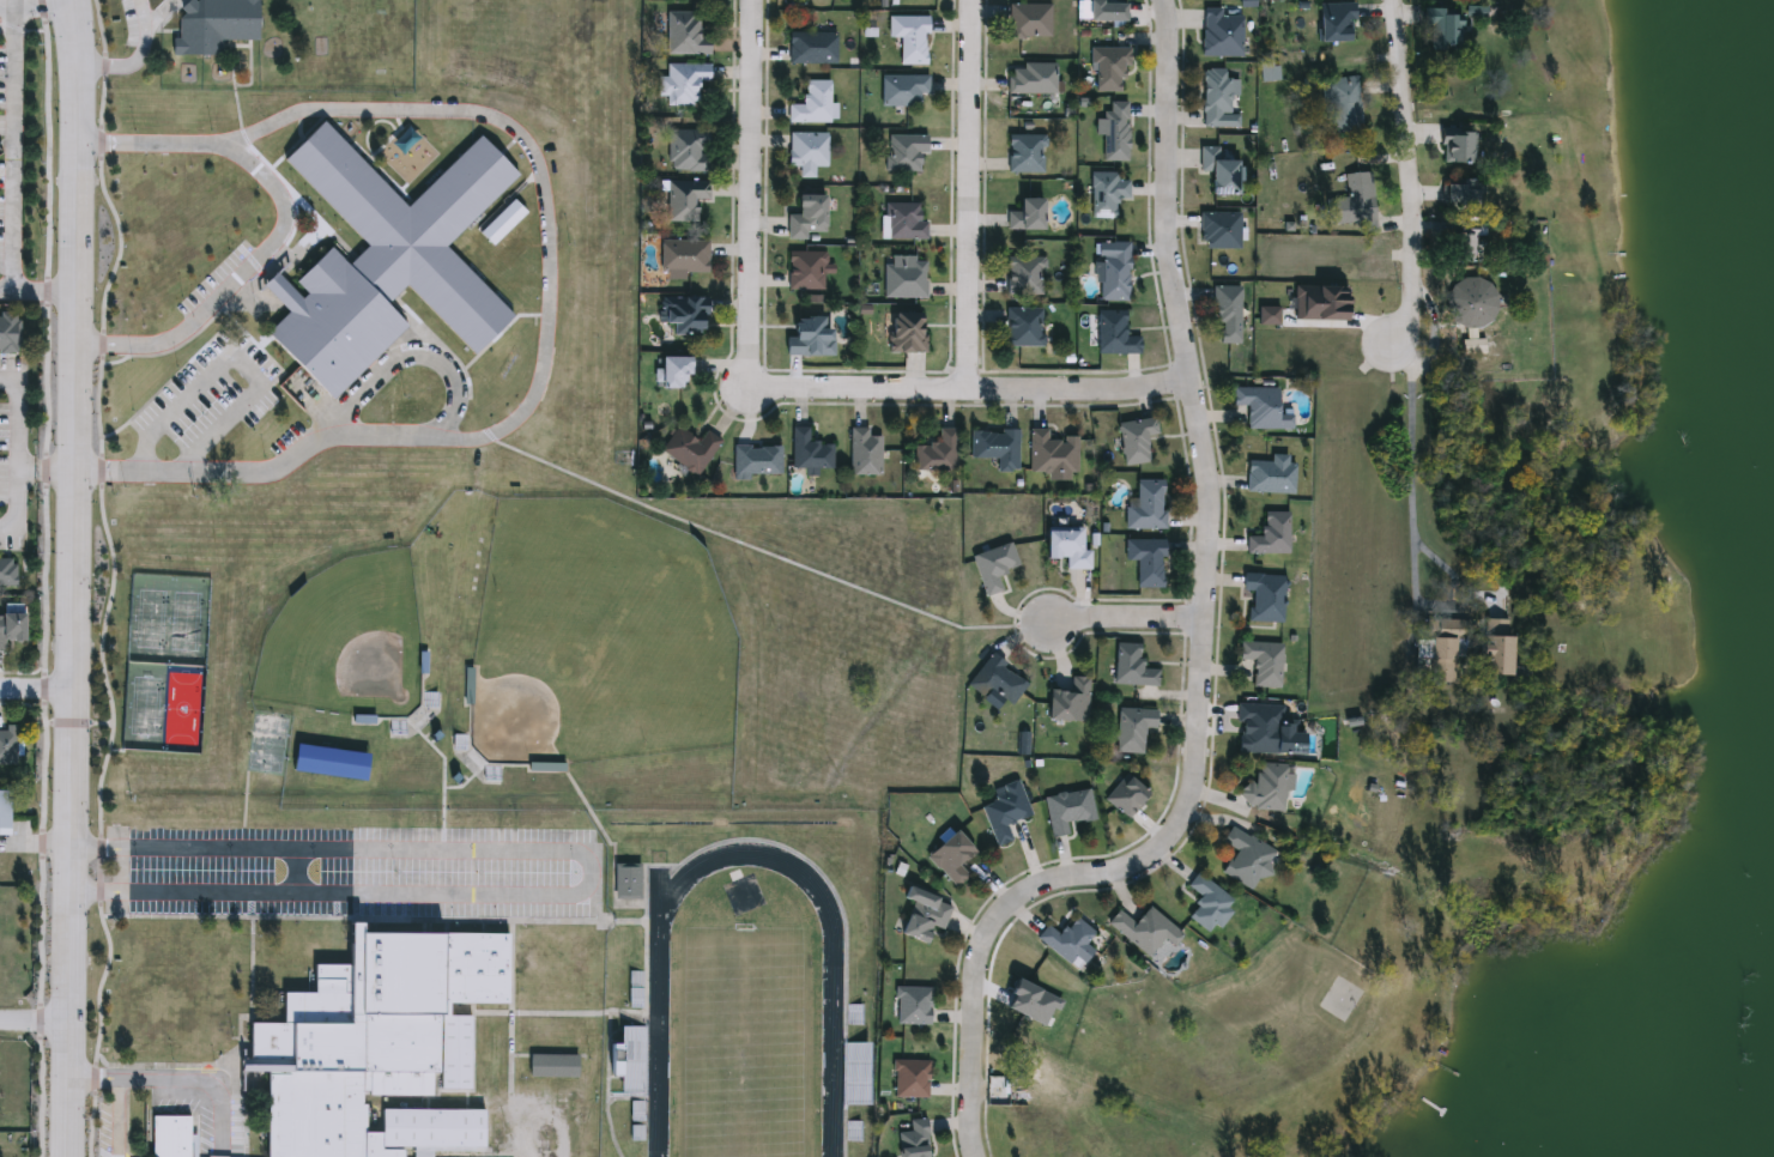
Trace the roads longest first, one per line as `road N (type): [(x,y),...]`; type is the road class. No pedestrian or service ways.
road 1 (residential): [(978,1156),(982,962),(994,921),(1029,889),(1148,853),(1180,823),(1197,785),(1212,495),(1174,249),(1167,0)]
road 2 (tertiary): [(71,1156),(79,473),(72,0)]
road 3 (residential): [(755,0),(751,384),(1191,382)]
road 4 (residential): [(974,0),(973,383)]
road 5 (residential): [(1393,0),(1412,317),(1406,341)]
road 6 (residential): [(1203,611),(1051,620)]

